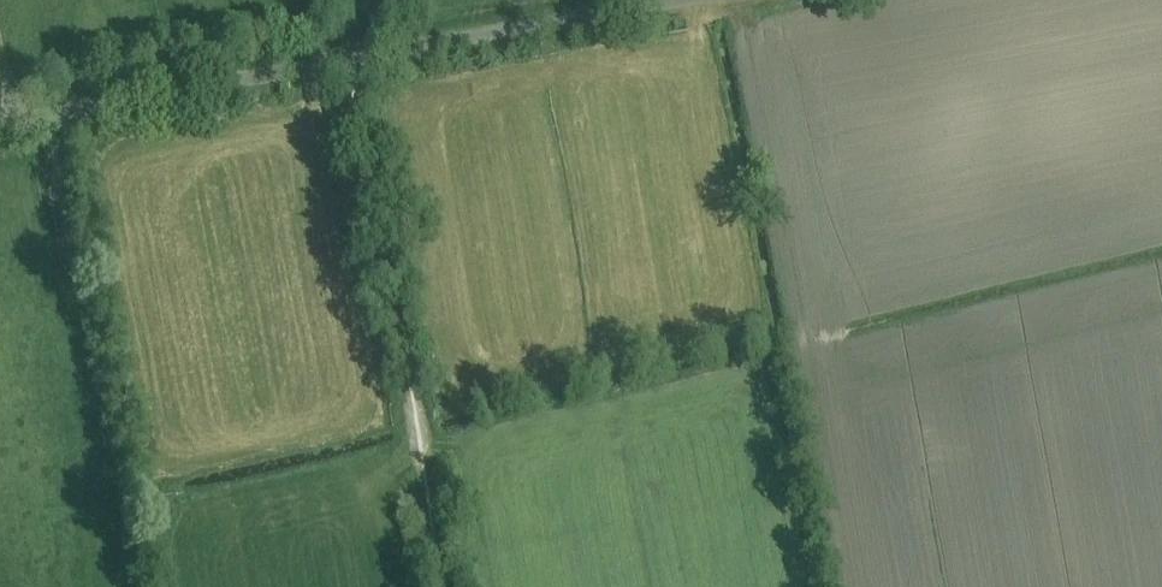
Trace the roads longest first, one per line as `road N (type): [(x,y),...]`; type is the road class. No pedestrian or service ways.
road 1 (unclassified): [(0,128),(668,0)]

